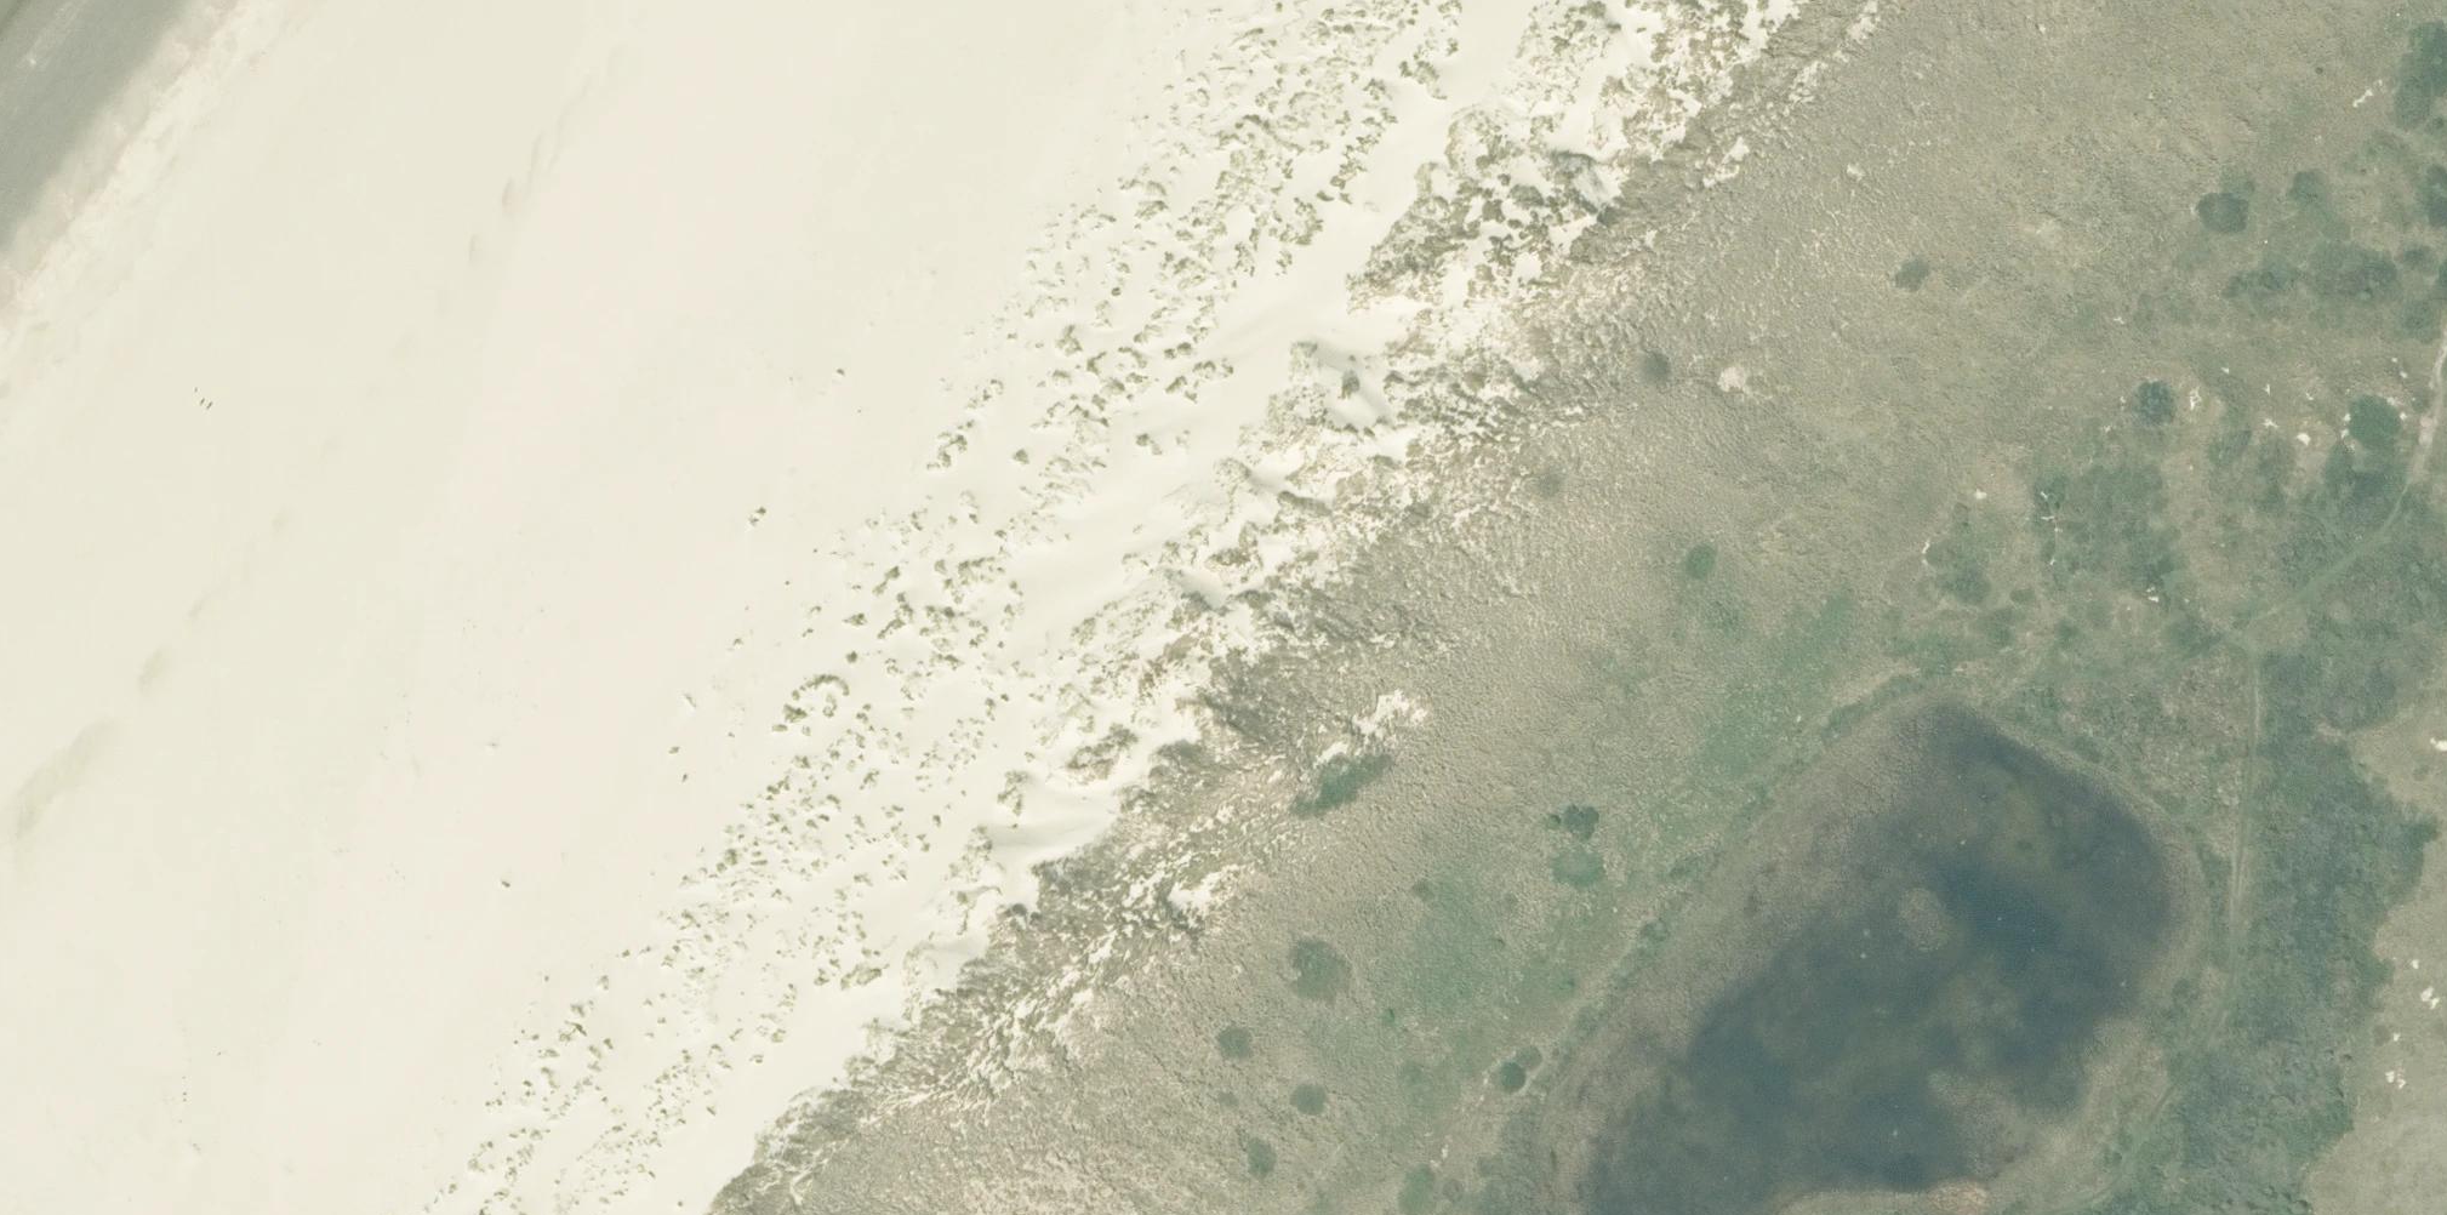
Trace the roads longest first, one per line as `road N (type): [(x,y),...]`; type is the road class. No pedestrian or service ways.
road 1 (track): [(2446,339),(2405,509),(2338,572),(2240,636),(2255,701),(2236,886),(2241,938),(2210,1037),(2113,1185),(2051,1214)]

